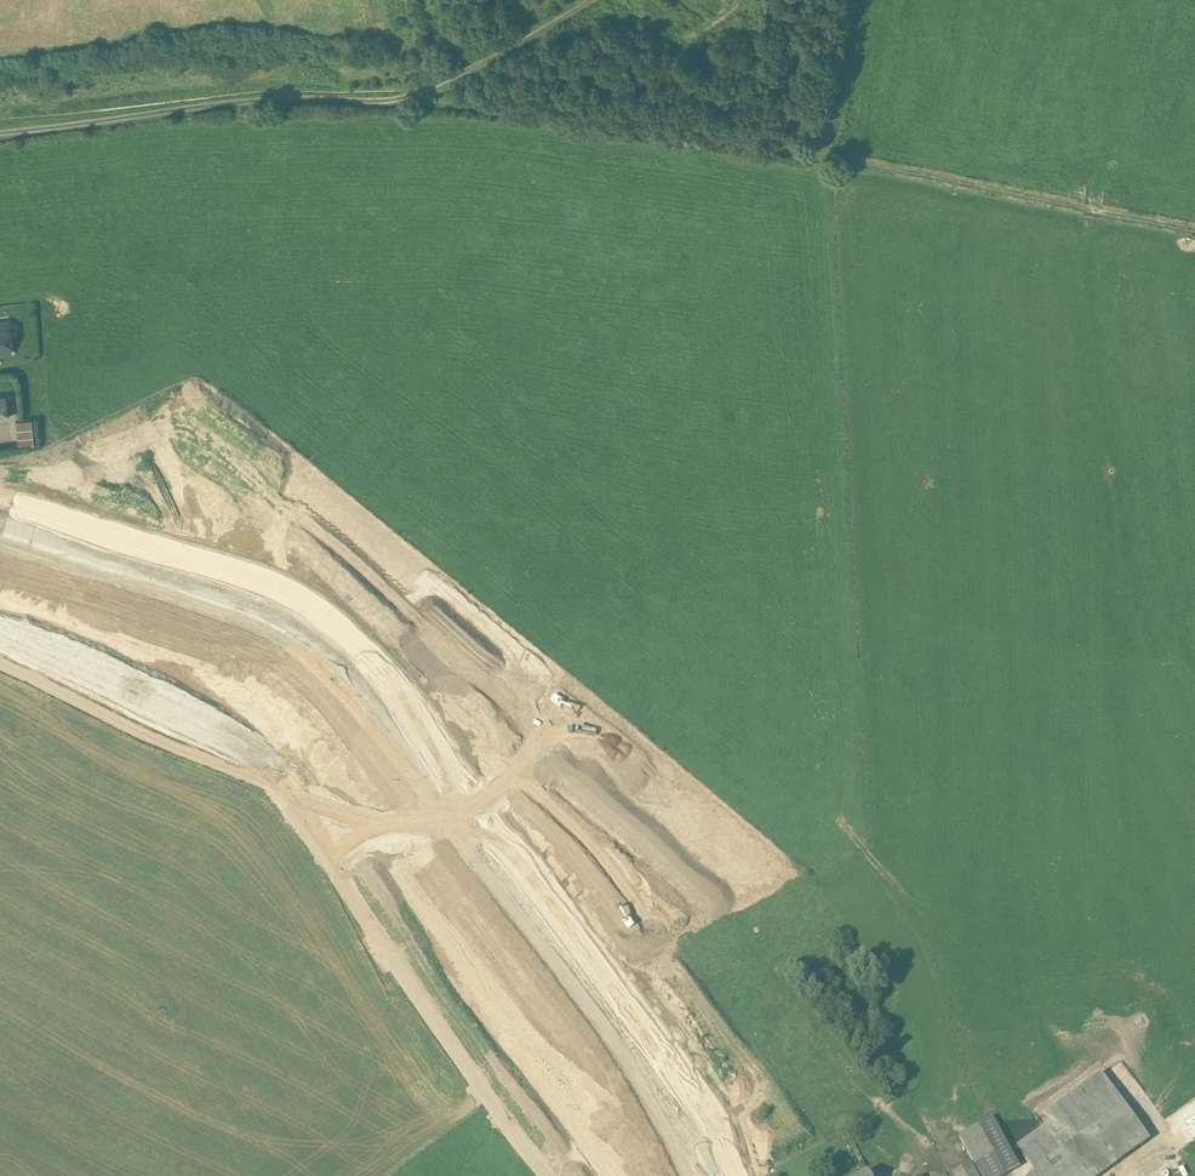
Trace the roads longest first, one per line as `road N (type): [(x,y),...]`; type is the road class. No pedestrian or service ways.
road 1 (unclassified): [(0,512),(245,594),(301,619),(341,648),(409,729),(732,1175)]
road 2 (track): [(580,1175),(469,1044),(468,1027),(476,1022),(504,1031)]
road 3 (track): [(654,1121),(504,1031)]

